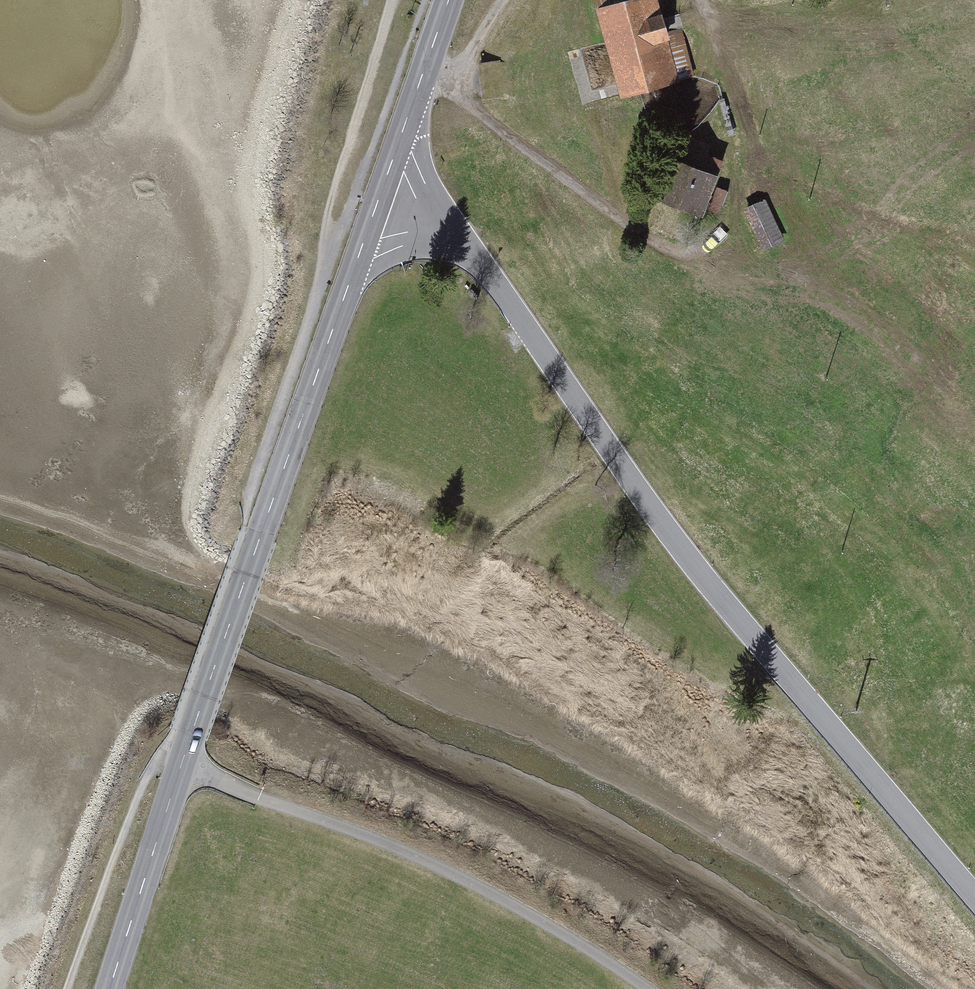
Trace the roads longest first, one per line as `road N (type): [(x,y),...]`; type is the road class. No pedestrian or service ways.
road 1 (tertiary): [(974,891),(658,519),(489,274),(457,241),(375,208)]
road 2 (secondary): [(186,773),(375,208)]
road 3 (residential): [(186,773),(479,891),(643,988)]
road 4 (track): [(428,60),(453,94),(681,260),(721,239)]
road 5 (secondary): [(115,988),(186,773)]
road 6 (secondary): [(375,208),(449,0)]
road 7 (track): [(228,533),(163,724)]

